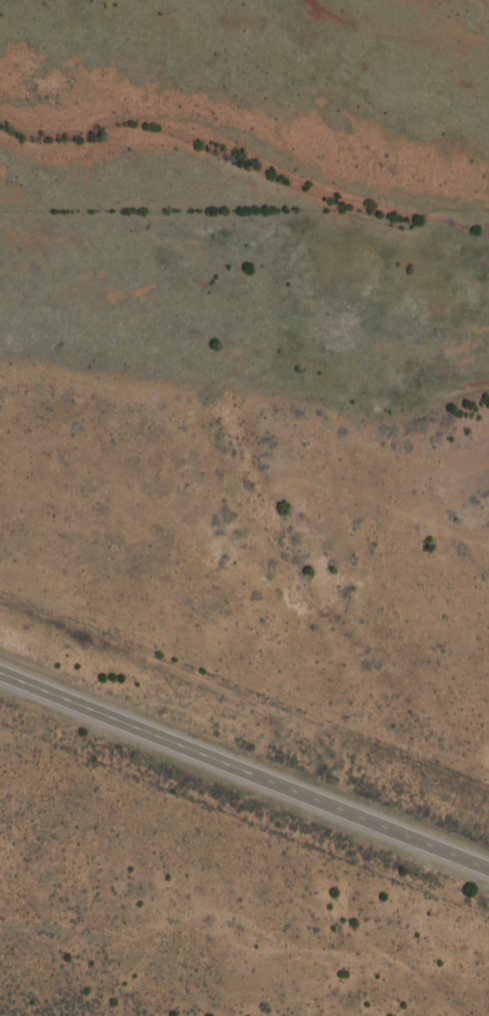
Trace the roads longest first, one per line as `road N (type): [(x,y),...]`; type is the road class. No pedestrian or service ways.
road 1 (primary): [(0,679),(488,873)]

